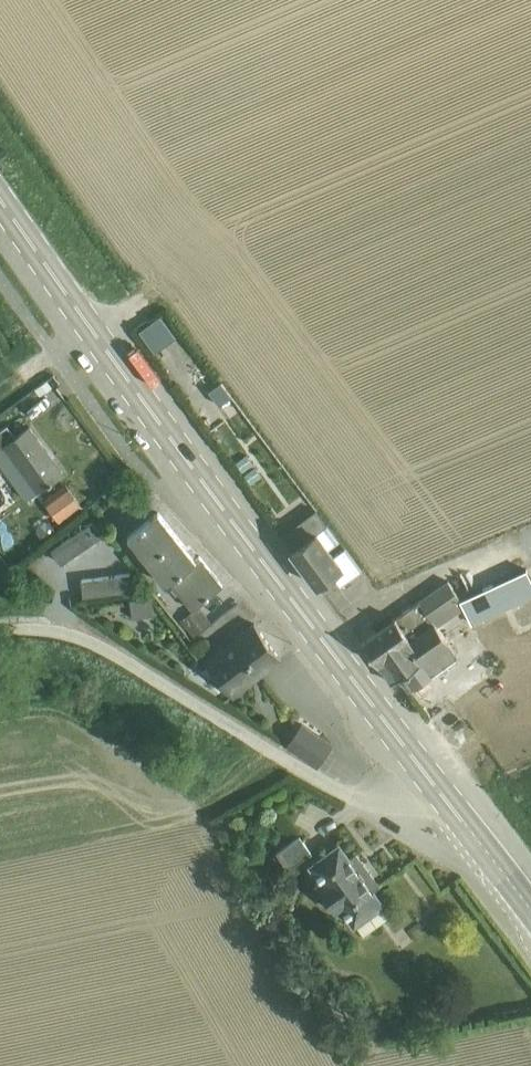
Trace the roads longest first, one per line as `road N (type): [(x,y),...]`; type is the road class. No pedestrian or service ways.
road 1 (secondary): [(496,866),(131,392),(0,202)]
road 2 (unclassified): [(496,866),(431,849),(109,656),(37,628),(0,630)]

